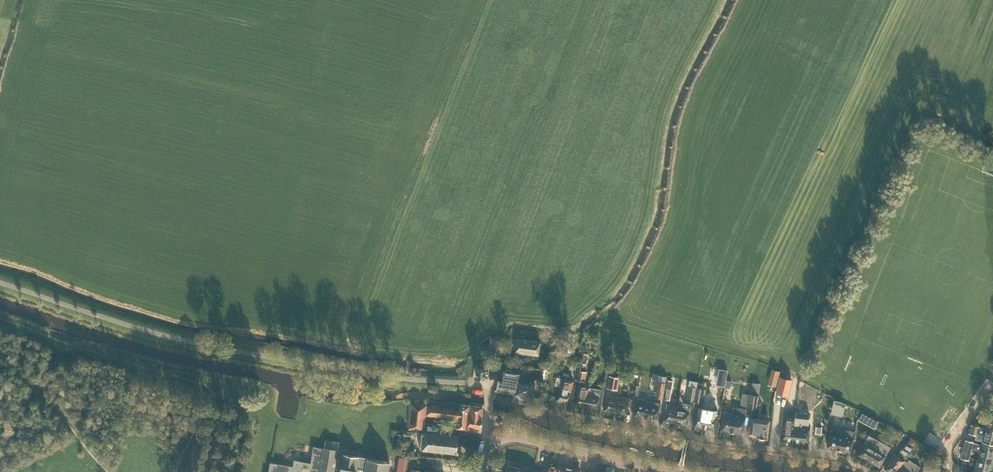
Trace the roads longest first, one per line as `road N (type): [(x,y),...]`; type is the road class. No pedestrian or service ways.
road 1 (residential): [(570,414),(820,454),(870,471)]
road 2 (residential): [(492,439),(673,471)]

